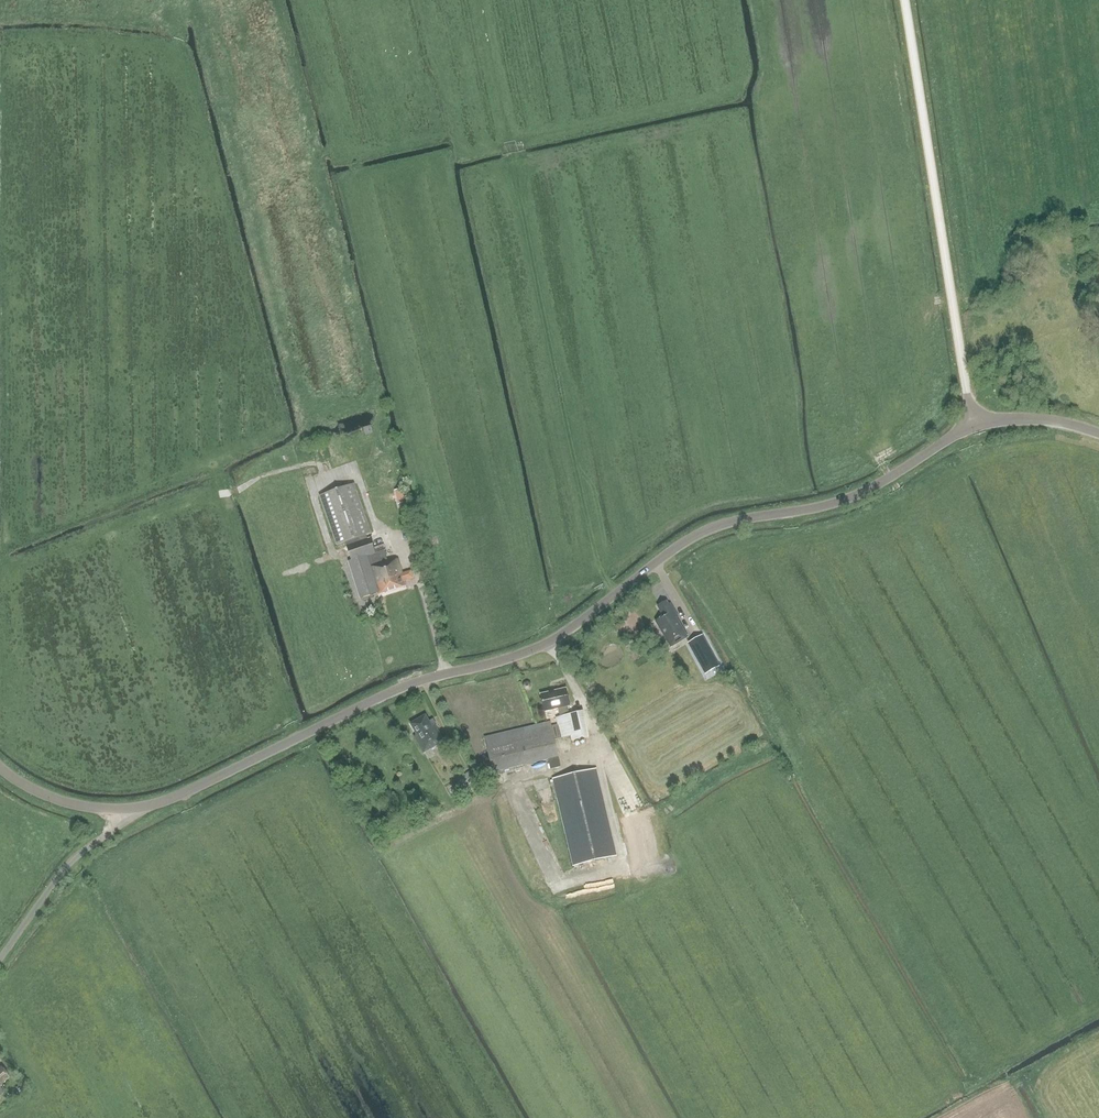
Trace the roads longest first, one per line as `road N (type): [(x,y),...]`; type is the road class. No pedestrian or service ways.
road 1 (tertiary): [(0,768),(45,795),(85,806),(169,799),(401,687),(542,645),(699,534),(840,502),(972,426)]
road 2 (unclassified): [(972,426),(905,0)]
road 3 (tertiary): [(972,426),(1029,419),(1098,433)]

